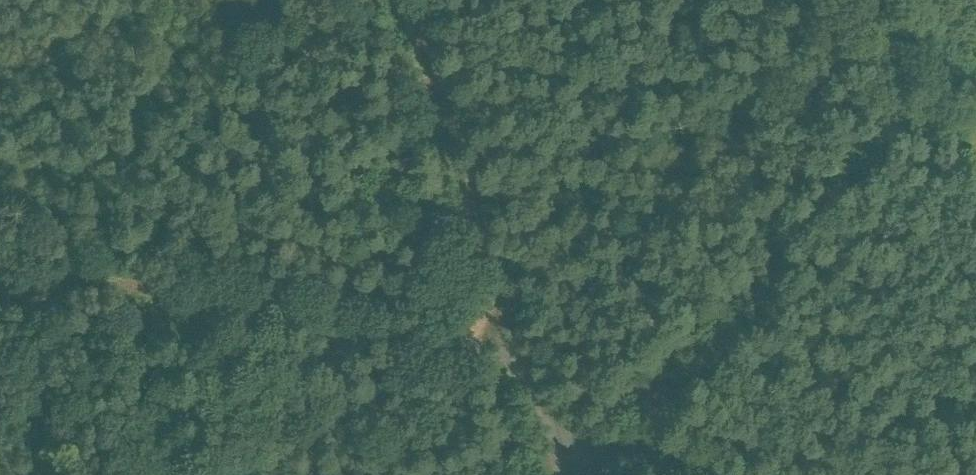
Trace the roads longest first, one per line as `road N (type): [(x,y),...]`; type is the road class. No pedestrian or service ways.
road 1 (unclassified): [(520,396),(0,281)]
road 2 (unclassified): [(520,396),(405,0)]
road 3 (unclassified): [(548,434),(719,474)]

